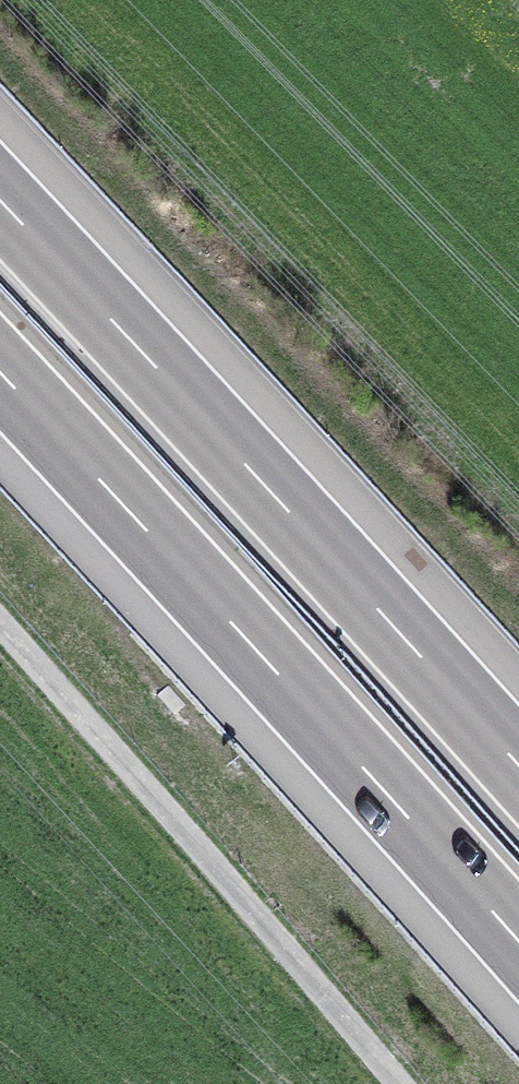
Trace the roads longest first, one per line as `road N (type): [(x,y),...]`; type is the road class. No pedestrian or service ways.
road 1 (motorway): [(0,375),(518,942)]
road 2 (motorway): [(518,763),(0,197)]
road 3 (track): [(399,1083),(0,632)]

